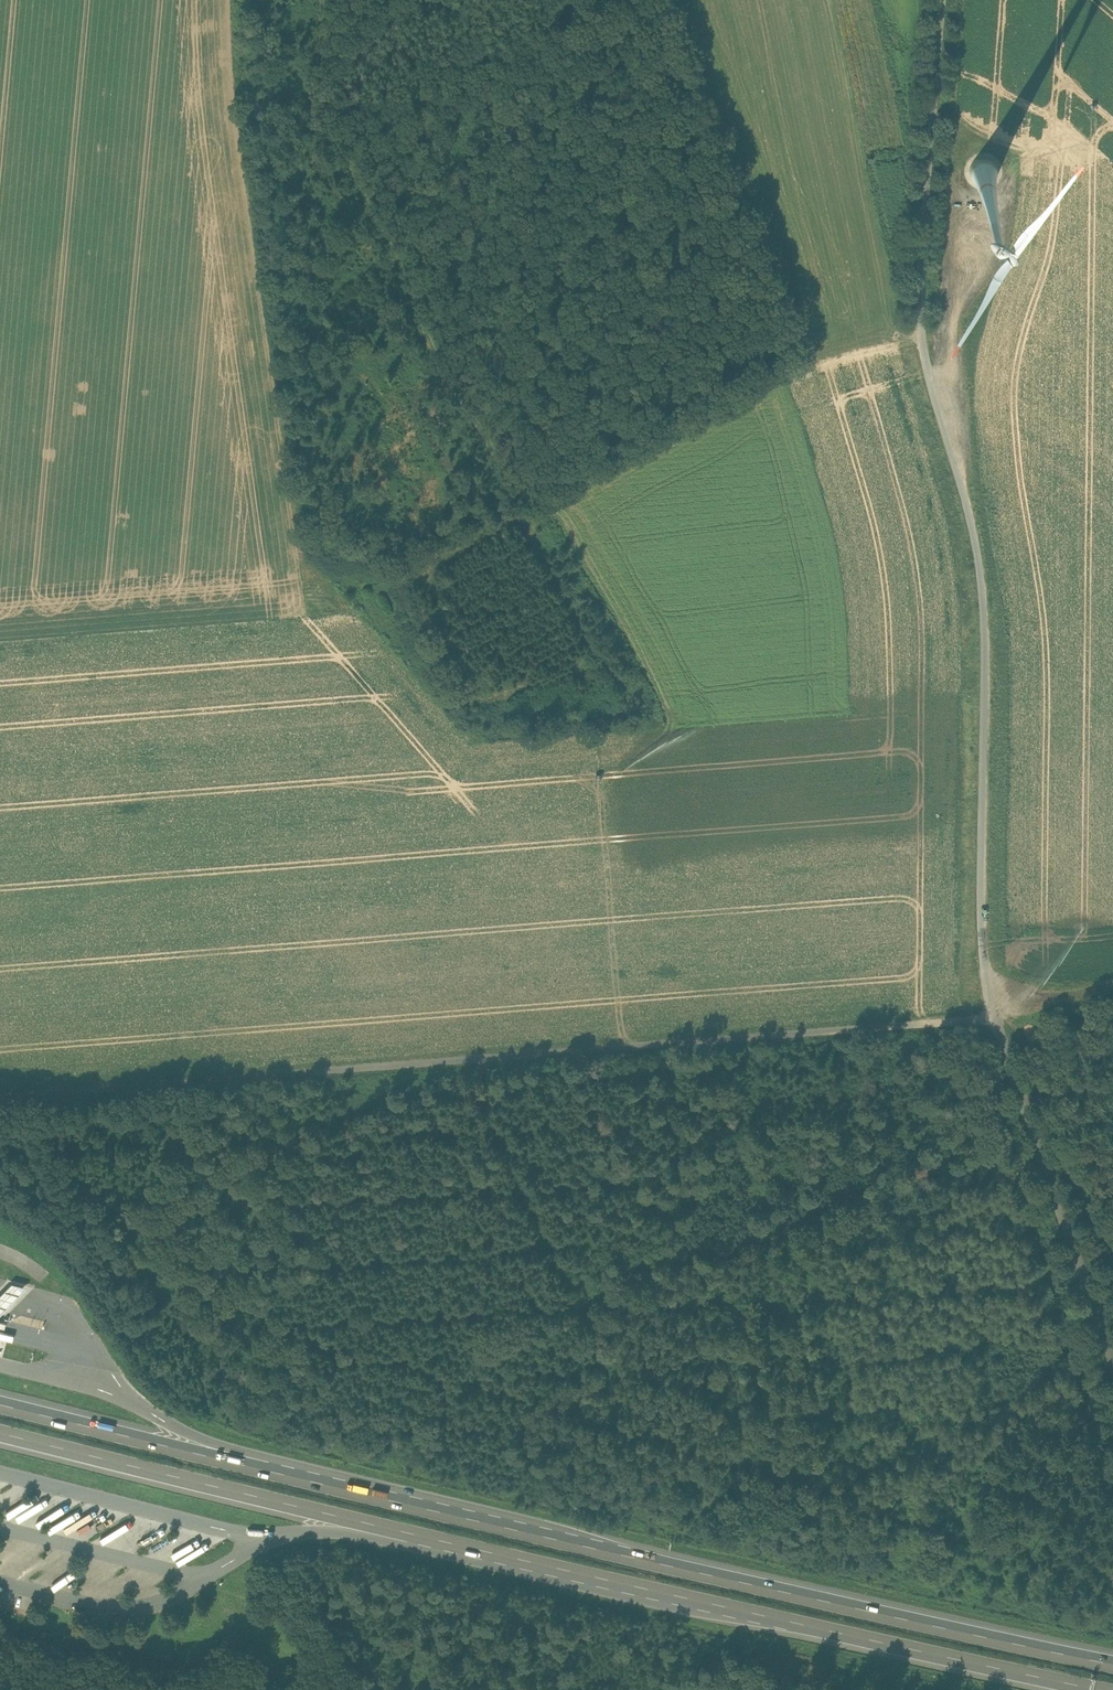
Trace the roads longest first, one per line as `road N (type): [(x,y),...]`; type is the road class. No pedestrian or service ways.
road 1 (unclassified): [(1112,1361),(988,984),(983,582),(923,346),(921,272),(943,0)]
road 2 (motorway): [(1112,1663),(0,1404)]
road 3 (motorway): [(0,1432),(1103,1689)]
road 4 (track): [(994,1012),(1112,982)]

